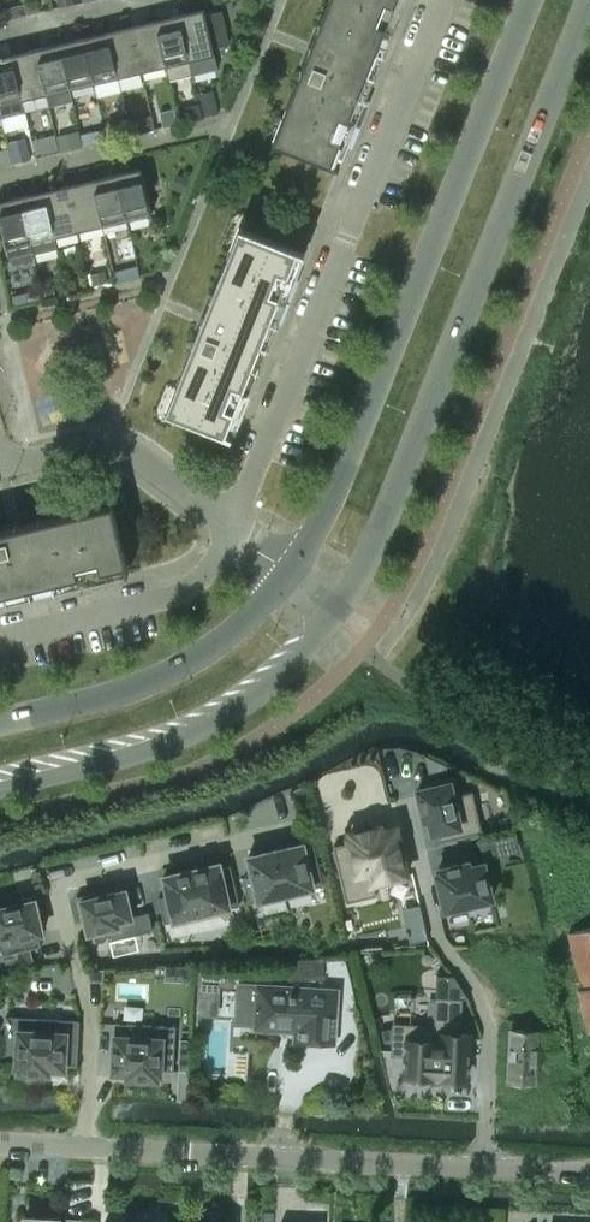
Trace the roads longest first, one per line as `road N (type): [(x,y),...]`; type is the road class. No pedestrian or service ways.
road 1 (secondary): [(338,606),(378,534),(589,10)]
road 2 (secondary): [(532,0),(333,494),(290,572)]
road 3 (residential): [(229,532),(444,0)]
road 4 (residential): [(296,826),(56,883),(89,1009),(84,1147)]
road 5 (residential): [(589,1173),(84,1147)]
road 6 (secondary): [(0,791),(196,739),(246,709),(338,606)]
road 7 (secondary): [(290,572),(210,652),(163,678),(0,721)]
road 8 (residential): [(229,532),(134,454),(104,443),(3,468),(0,456)]
road 9 (unclassified): [(0,638),(164,601),(201,573),(229,532)]

